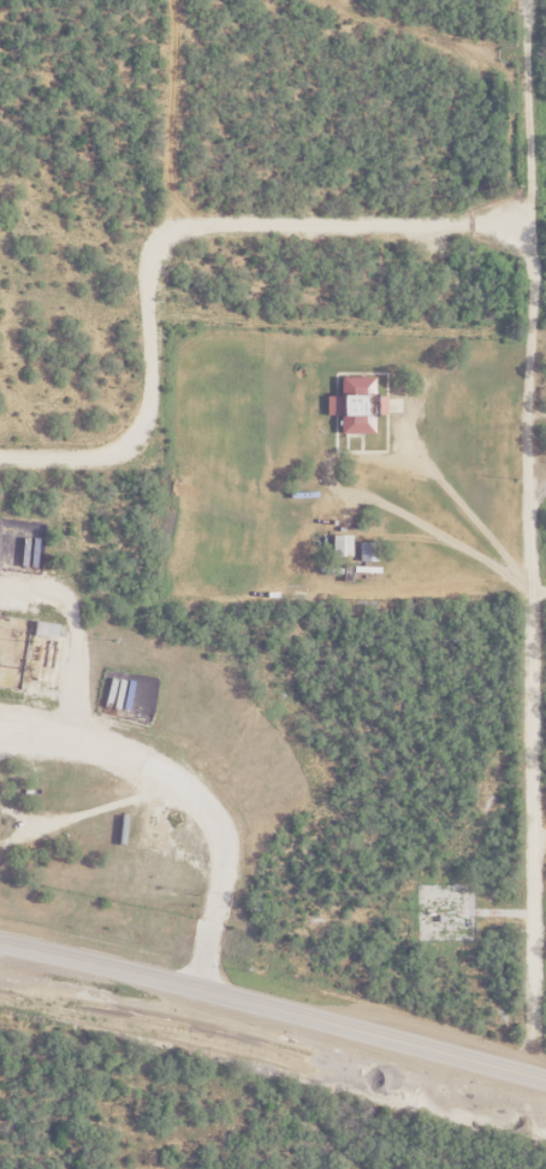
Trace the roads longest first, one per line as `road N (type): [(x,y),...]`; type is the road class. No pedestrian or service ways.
road 1 (residential): [(530,1076),(534,272),(527,0)]
road 2 (secondary): [(545,1080),(0,944)]

